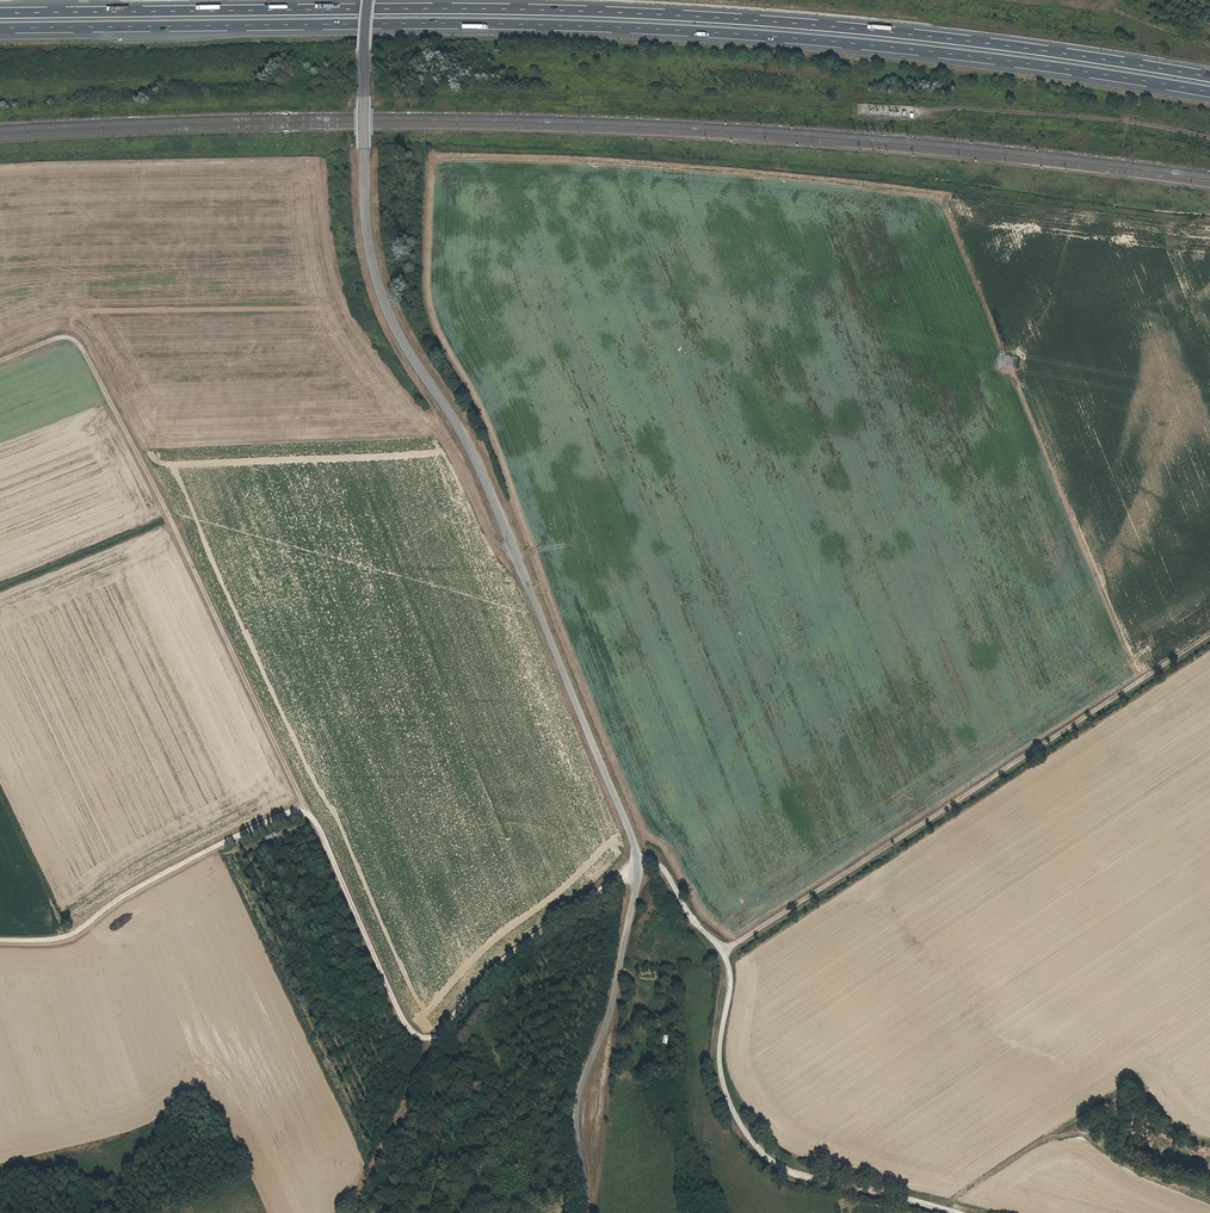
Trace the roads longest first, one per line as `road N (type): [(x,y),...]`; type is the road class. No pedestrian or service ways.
road 1 (unclassified): [(588,1212),(575,1110),(609,1016),(636,857),(478,464),(381,293),(367,218),(368,0)]
road 2 (motorway): [(0,28),(458,24),(700,31),(915,50),(1209,93)]
road 3 (motorway): [(1209,76),(915,34),(648,14),(0,13)]
road 4 (track): [(304,806),(85,353),(62,338),(0,361)]
road 5 (track): [(723,951),(1209,633)]
road 6 (track): [(723,951),(729,984),(721,1071),(756,1144),(800,1175),(960,1212)]
road 7 (track): [(0,940),(70,935),(140,884),(304,806)]
road 8 (track): [(304,806),(404,1021),(435,1043)]
road 9 (track): [(637,863),(515,950),(435,1043)]
road 10 (track): [(435,1043),(353,1212)]
road 11 (track): [(637,863),(664,868),(723,951)]

